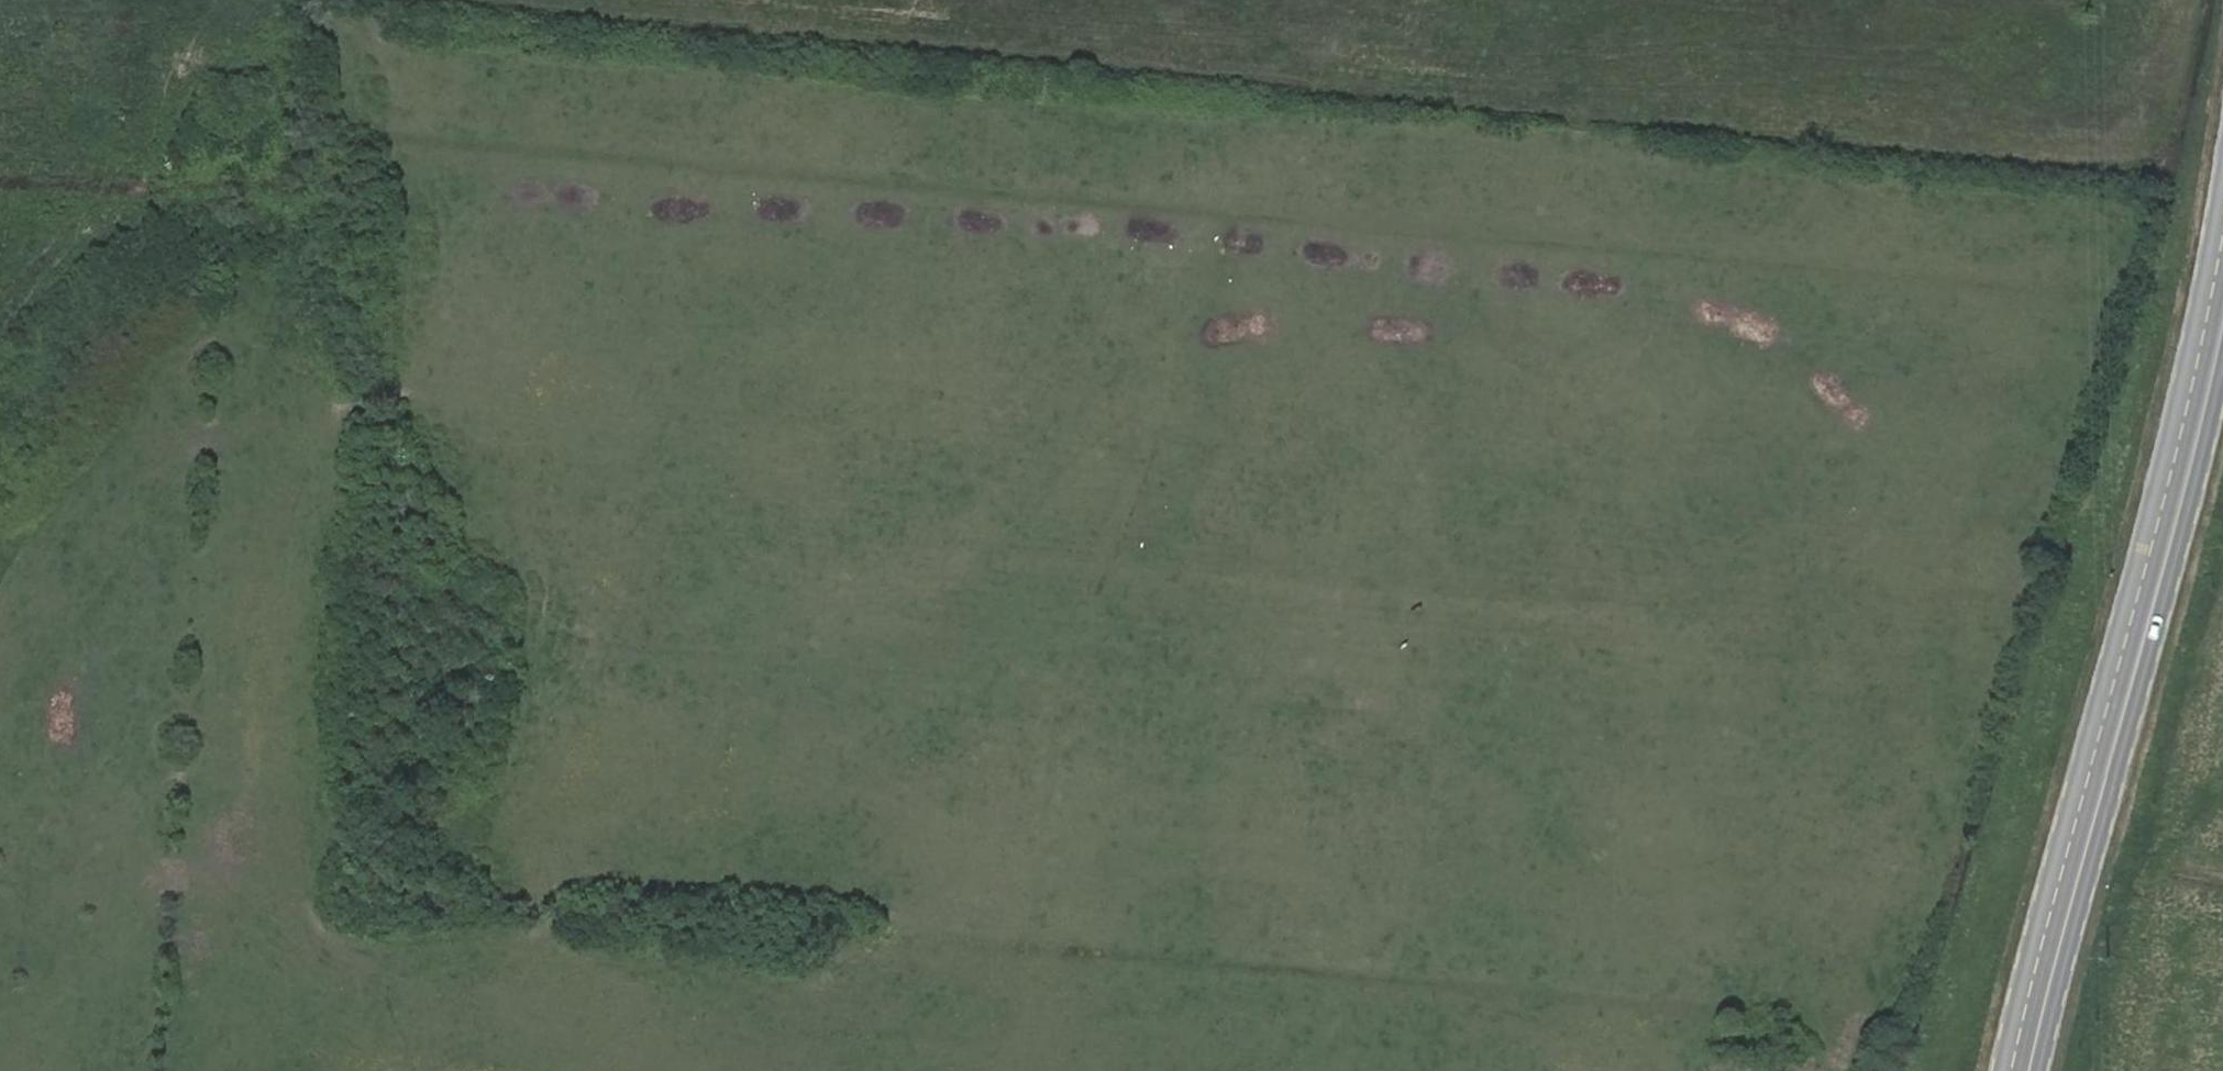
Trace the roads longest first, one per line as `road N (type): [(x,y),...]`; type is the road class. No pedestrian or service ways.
road 1 (tertiary): [(2024,1070),(2222,307)]

